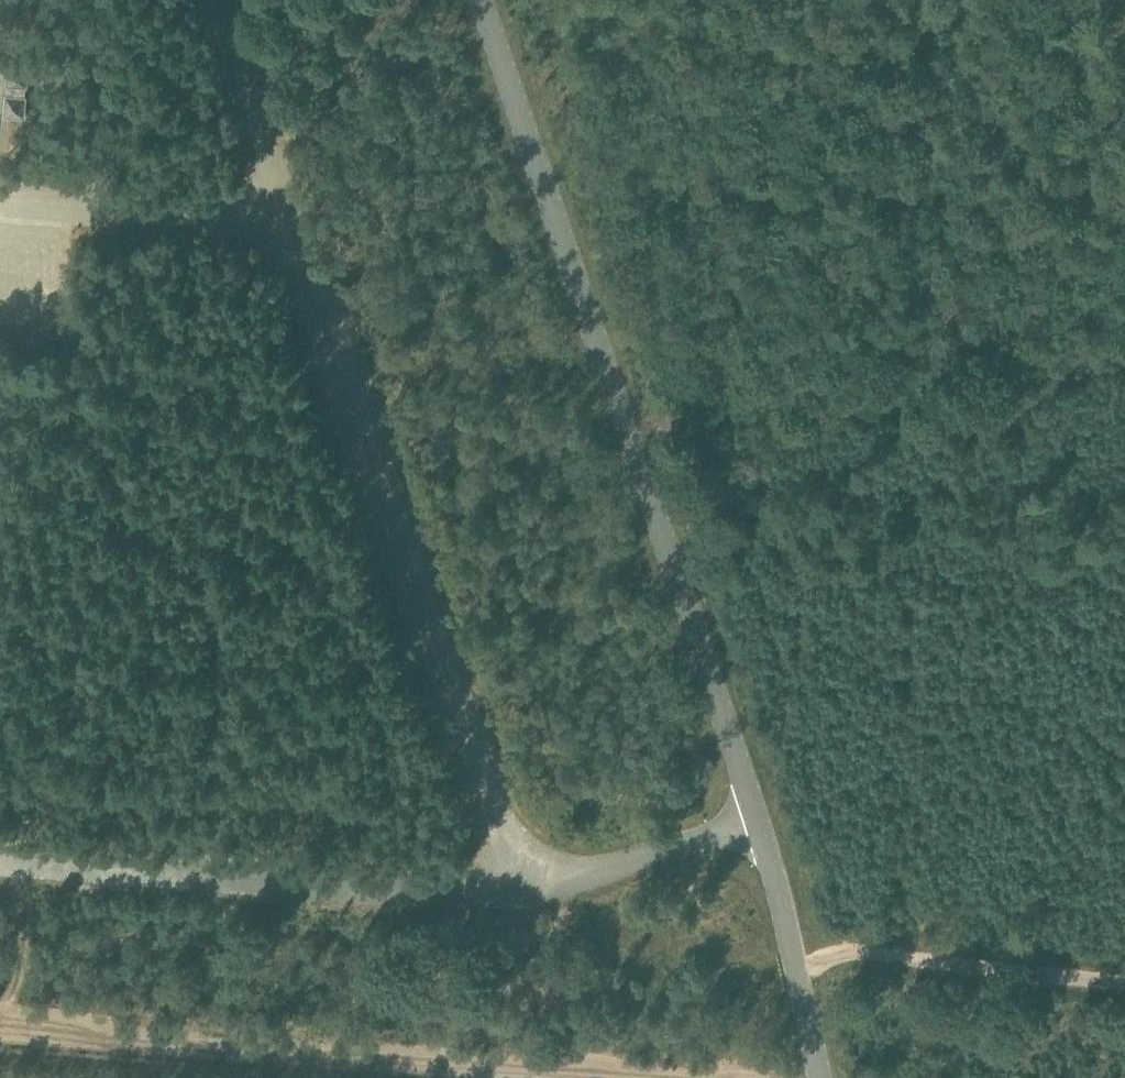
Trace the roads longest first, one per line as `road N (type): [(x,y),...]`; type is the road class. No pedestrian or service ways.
road 1 (track): [(0,1025),(661,1077)]
road 2 (track): [(792,948),(1124,980)]

